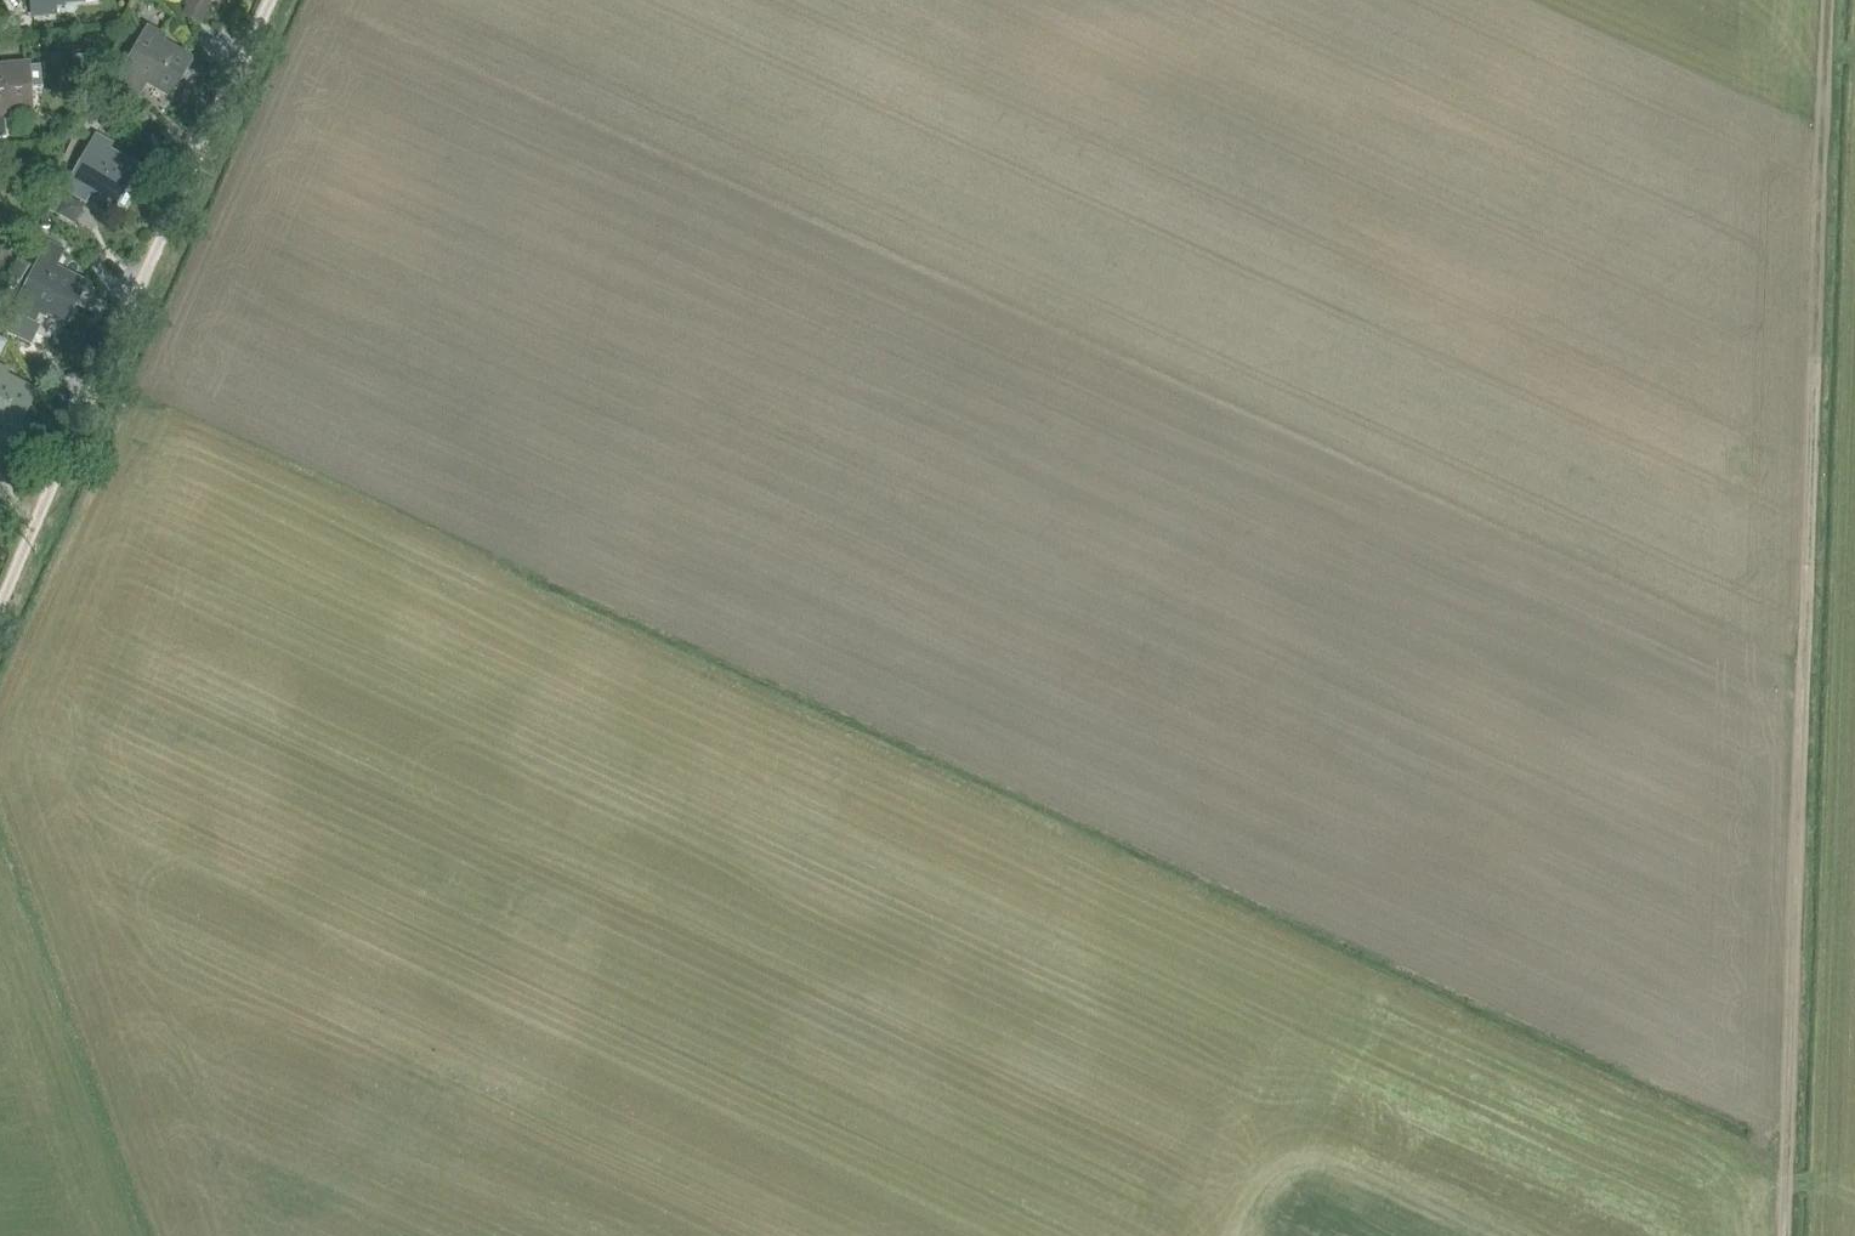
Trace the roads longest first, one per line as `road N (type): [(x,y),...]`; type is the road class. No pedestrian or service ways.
road 1 (residential): [(0,615),(273,0)]

